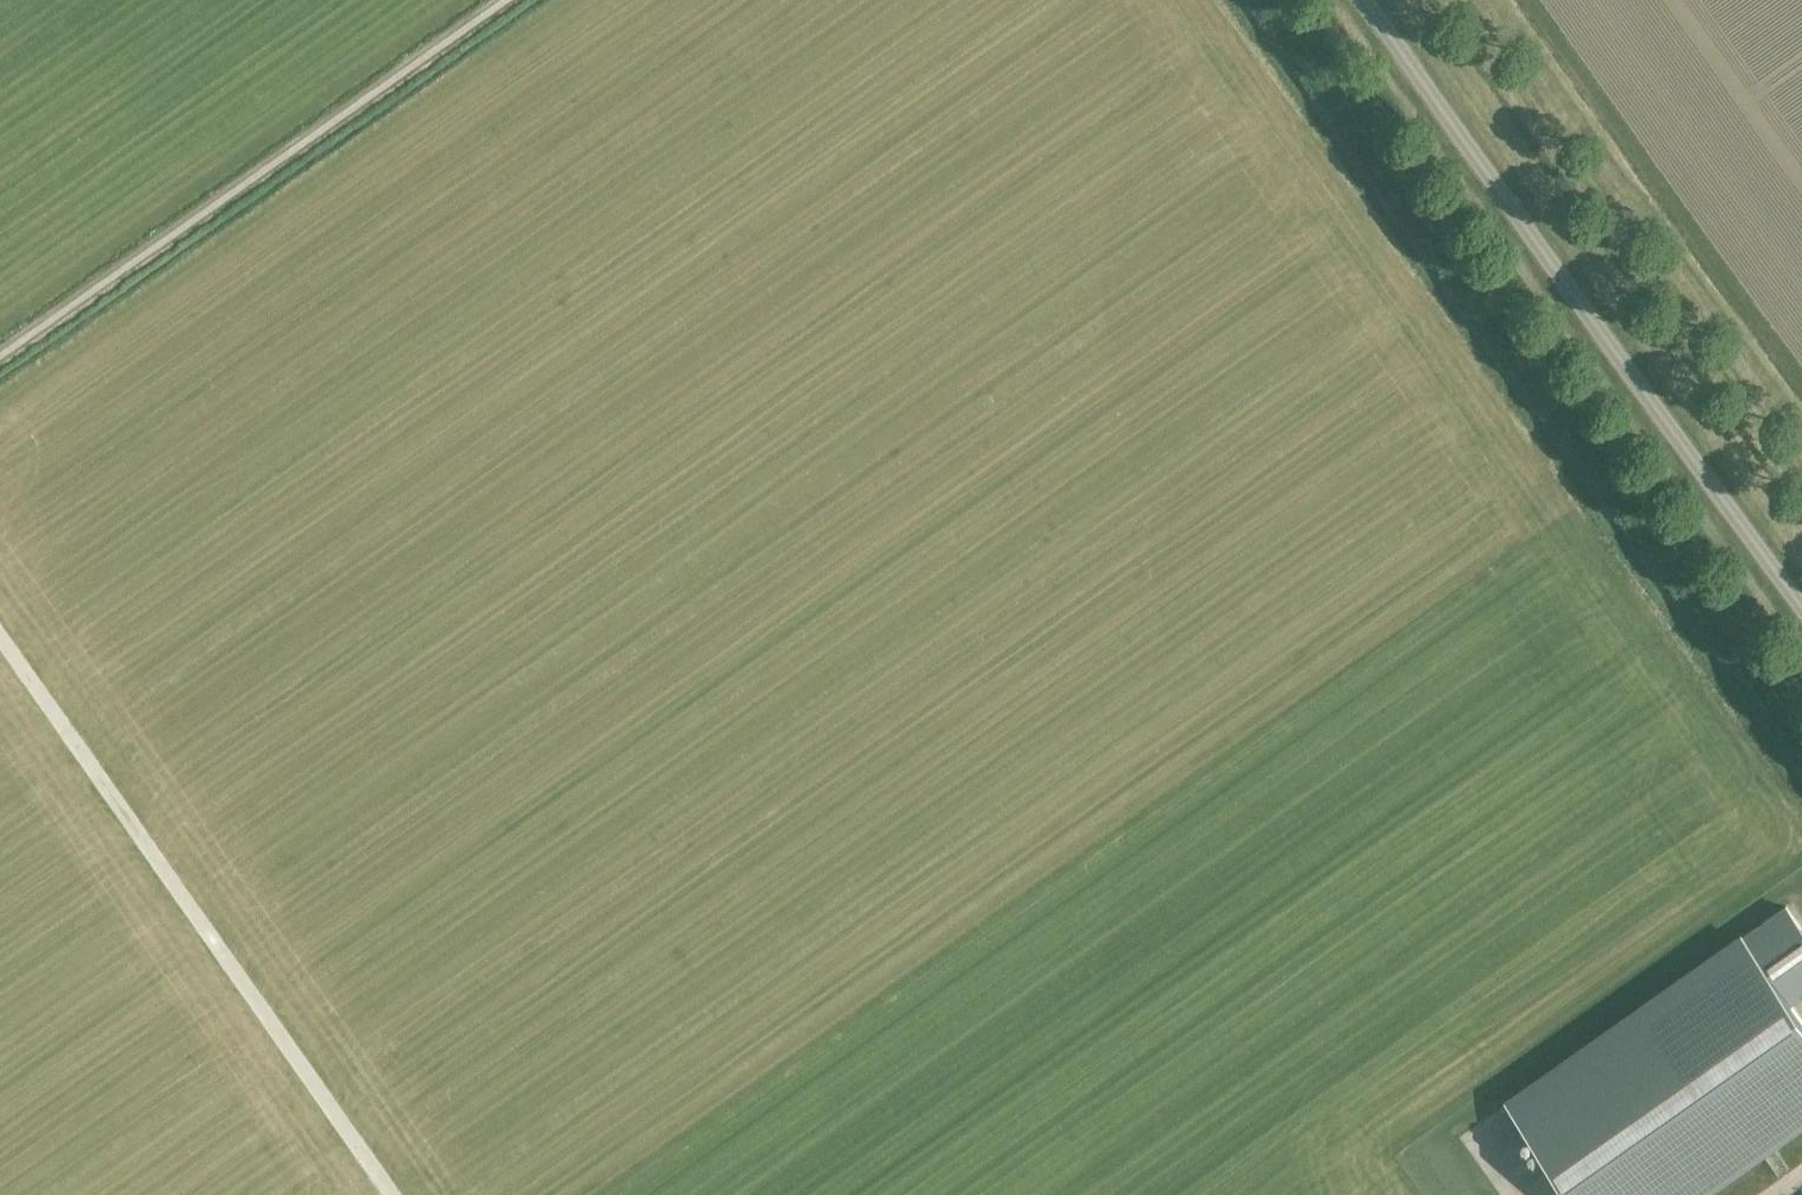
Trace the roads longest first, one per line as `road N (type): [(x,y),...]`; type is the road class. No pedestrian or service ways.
road 1 (tertiary): [(1368,0),(1801,605)]
road 2 (track): [(393,1194),(0,636)]

